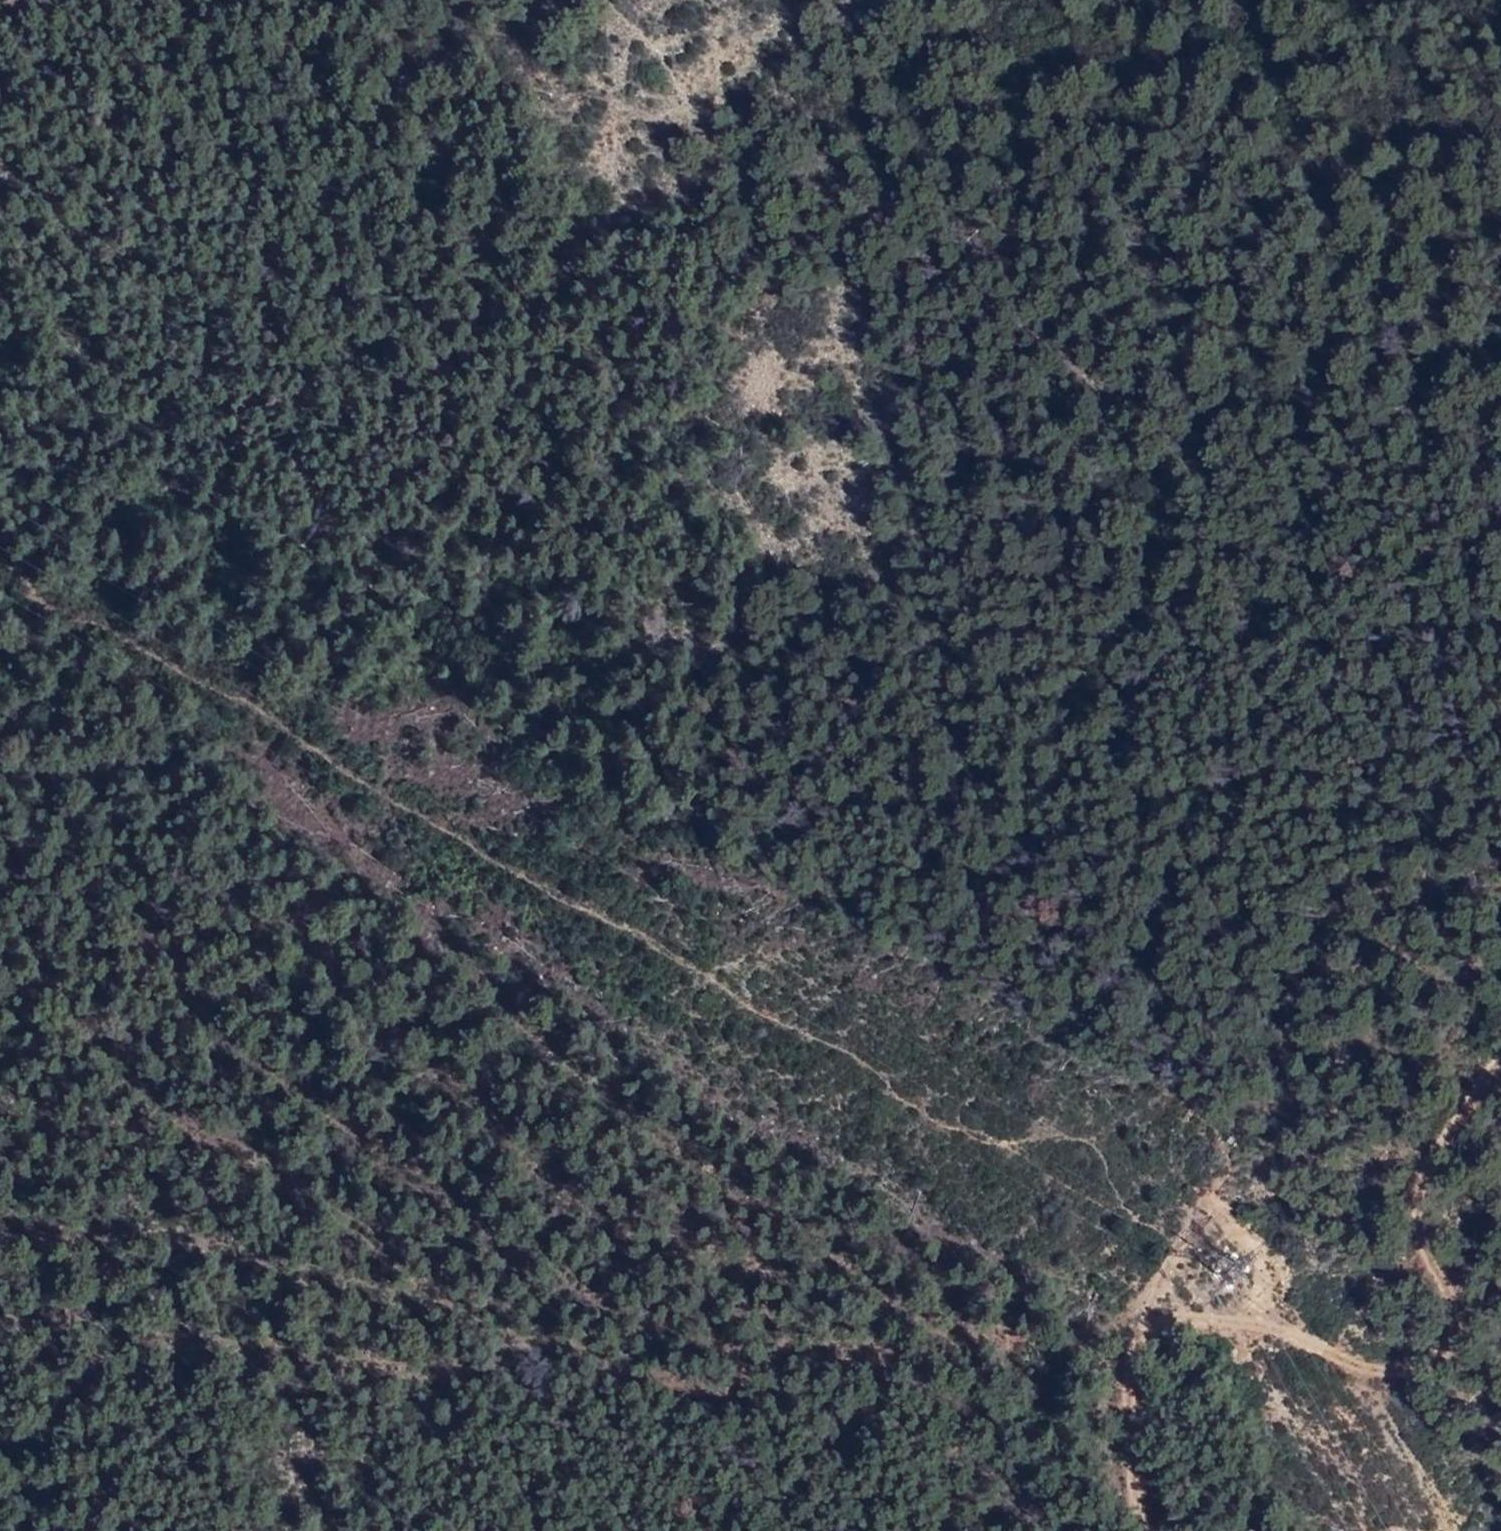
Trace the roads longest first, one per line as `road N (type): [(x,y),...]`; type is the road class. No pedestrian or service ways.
road 1 (track): [(1148,1310),(1263,1326),(1377,1369),(1432,1358),(1452,1323),(1418,1209),(1442,1137),(1500,1057)]
road 2 (track): [(1148,1310),(1135,1363),(1132,1515),(1144,1530)]

